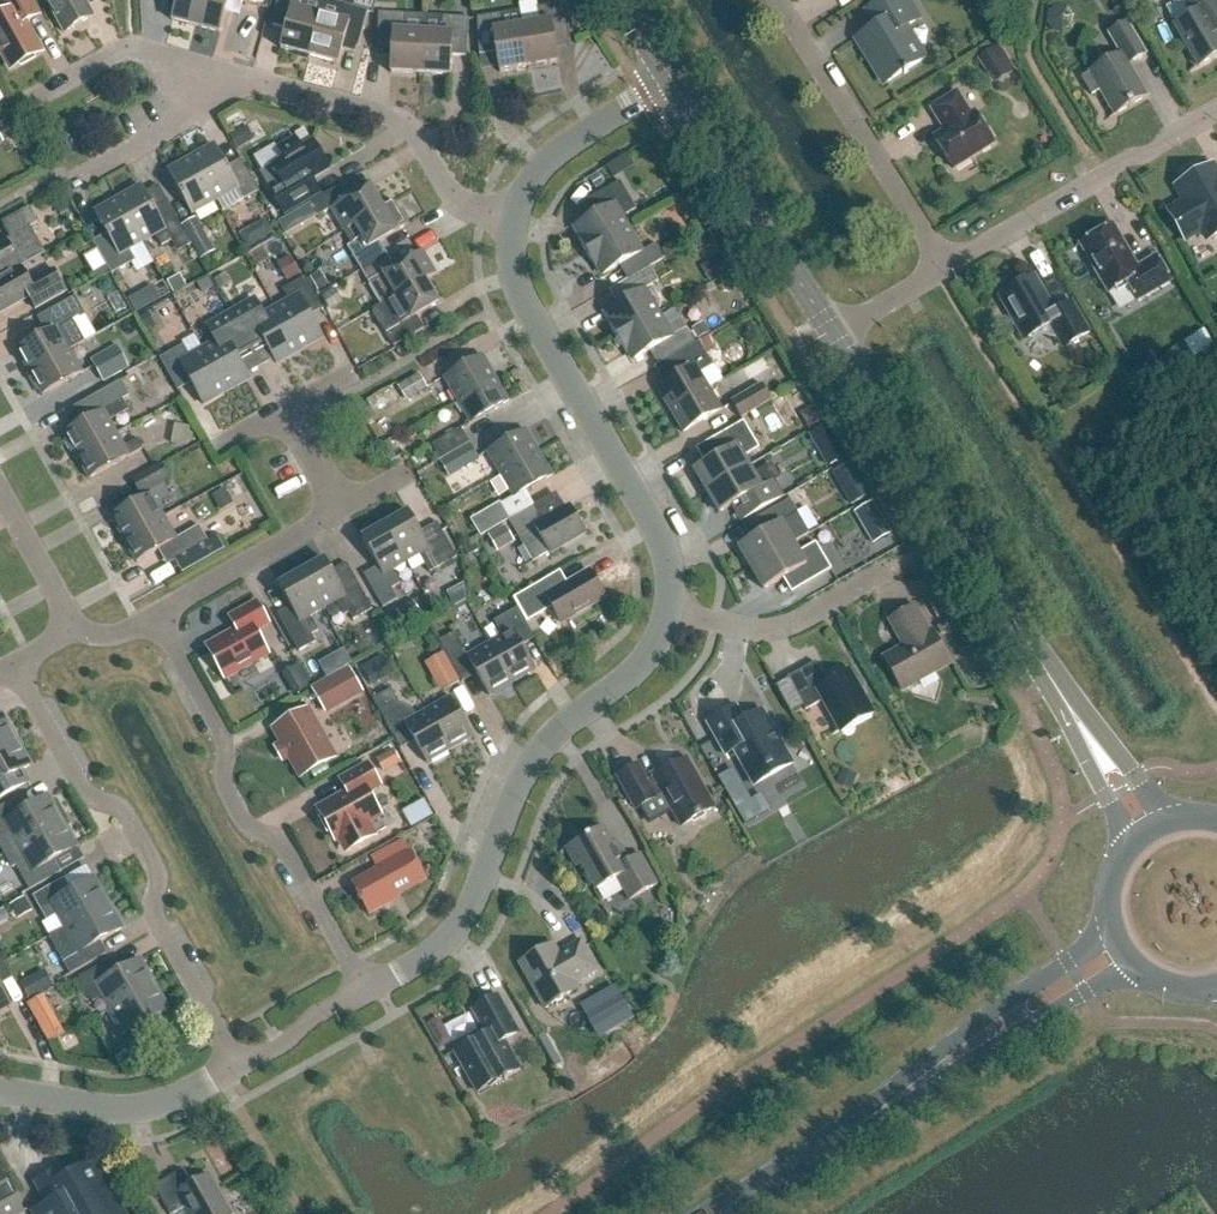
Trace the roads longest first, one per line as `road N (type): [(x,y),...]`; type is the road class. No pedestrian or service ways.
road 1 (residential): [(365,995),(454,939),(483,891),(516,798),(543,758),(578,717),(634,681),(673,619)]
road 2 (residential): [(24,665),(100,793),(136,830),(154,867),(157,910),(241,1065)]
road 3 (tertiary): [(1061,698),(830,333)]
road 4 (residential): [(365,995),(285,847),(252,829),(225,783),(223,736),(157,630)]
road 5 (residential): [(673,619),(658,541),(525,299),(511,228)]
road 6 (primary): [(1110,927),(1098,946),(1011,1000),(858,1126)]
road 7 (primary): [(858,1126),(1139,973)]
road 8 (residential): [(244,92),(406,124),(459,207),(511,228)]
road 9 (residential): [(946,270),(777,0)]
road 10 (residential): [(946,270),(1216,112)]
road 11 (tertiary): [(830,333),(668,82)]
road 12 (residential): [(0,1094),(142,1116),(241,1065)]
road 13 (residential): [(673,619),(765,634),(904,556)]
road 14 (residential): [(37,98),(136,52),(244,92)]
road 15 (residential): [(157,630),(341,512)]
road 16 (residential): [(511,228),(545,172),(668,82)]
road 17 (residential): [(87,182),(244,92)]
road 18 (tertiary): [(1176,824),(1154,811),(1061,698)]
road 19 (tertiary): [(1061,698),(1123,827),(1126,855)]
road 20 (primary): [(719,1213),(858,1126)]
road 21 (residential): [(77,634),(0,494)]
road 22 (residential): [(241,1065),(283,1051),(319,1016),(365,995)]
road 23 (residential): [(830,333),(946,270)]

